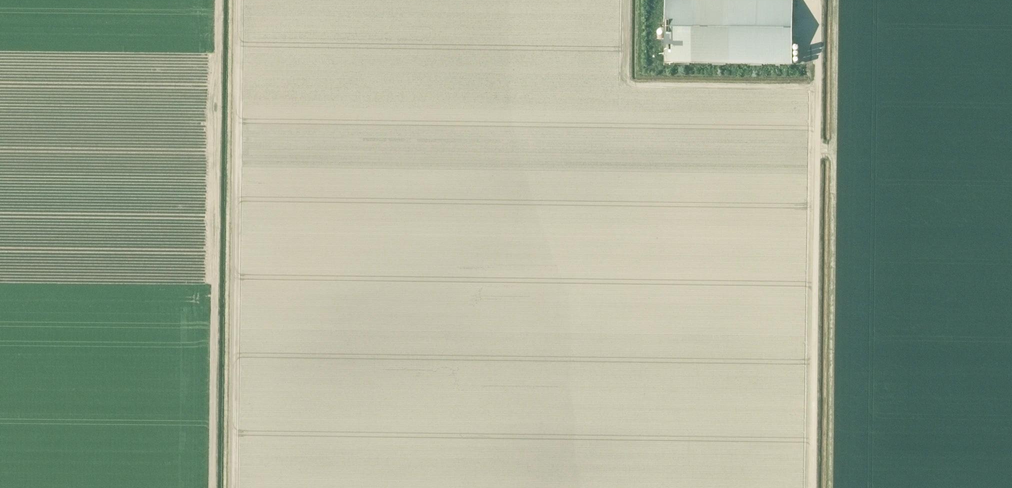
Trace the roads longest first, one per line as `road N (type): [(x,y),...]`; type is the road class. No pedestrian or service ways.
road 1 (track): [(806,28),(819,42),(814,487)]

